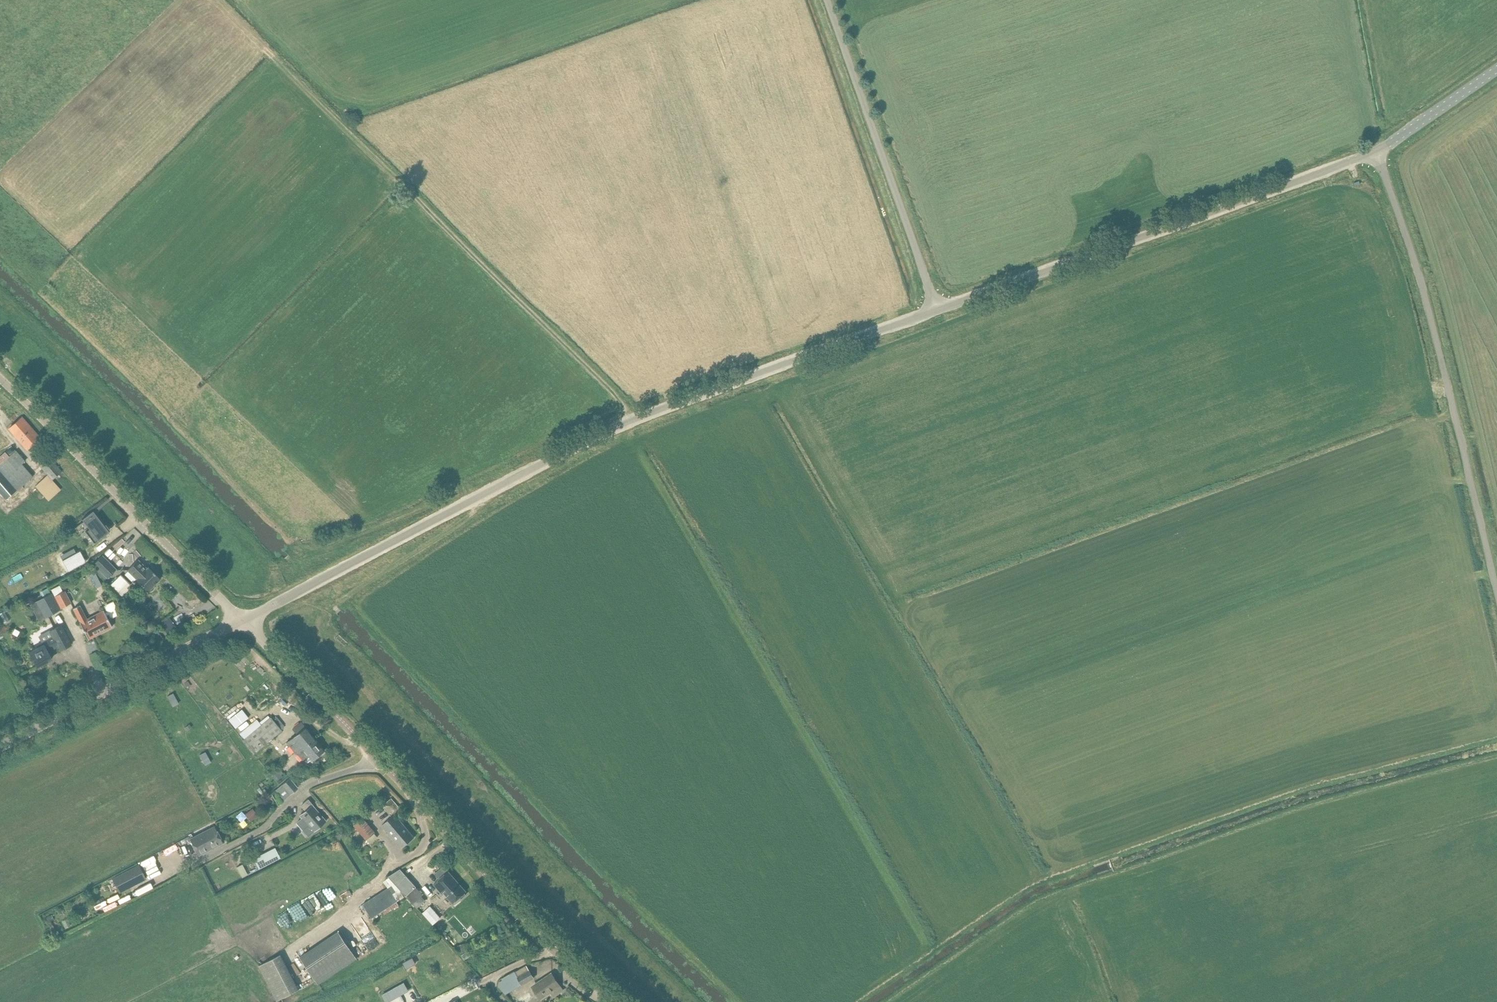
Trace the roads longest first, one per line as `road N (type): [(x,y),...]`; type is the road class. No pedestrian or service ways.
road 1 (unclassified): [(244,622),(599,431),(939,313)]
road 2 (track): [(634,418),(247,30)]
road 3 (unclassified): [(614,1001),(244,622)]
road 4 (unclassified): [(939,313),(1375,150)]
road 5 (unclassified): [(1496,595),(1413,264),(1375,150)]
road 6 (unclassified): [(244,622),(0,379)]
road 7 (unclassified): [(939,313),(828,0)]
road 8 (unclassified): [(0,745),(244,622)]
road 9 (unclassified): [(1375,150),(1496,72)]

